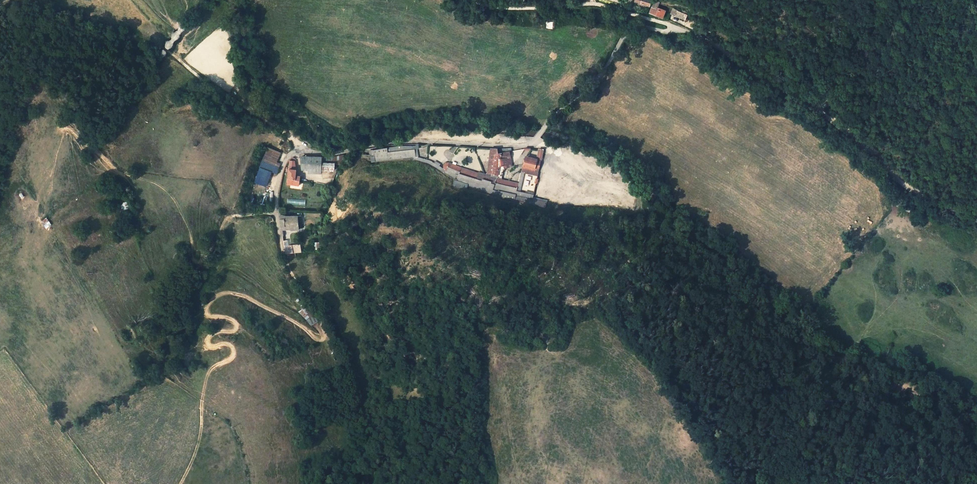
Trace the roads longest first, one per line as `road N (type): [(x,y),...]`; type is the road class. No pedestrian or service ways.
road 1 (unclassified): [(696,34),(644,27),(624,35),(536,140),(414,140),(288,154),(275,188),(283,261)]
road 2 (track): [(180,483),(200,438),(206,374),(234,354),(208,341),(236,331),(238,323),(210,315),(210,303),(239,293),(323,339),(317,308)]
road 3 (residential): [(976,221),(922,195),(805,104),(696,34)]
road 4 (track): [(474,0),(498,10),(602,5),(696,34)]
road 5 (track): [(300,147),(172,55)]

